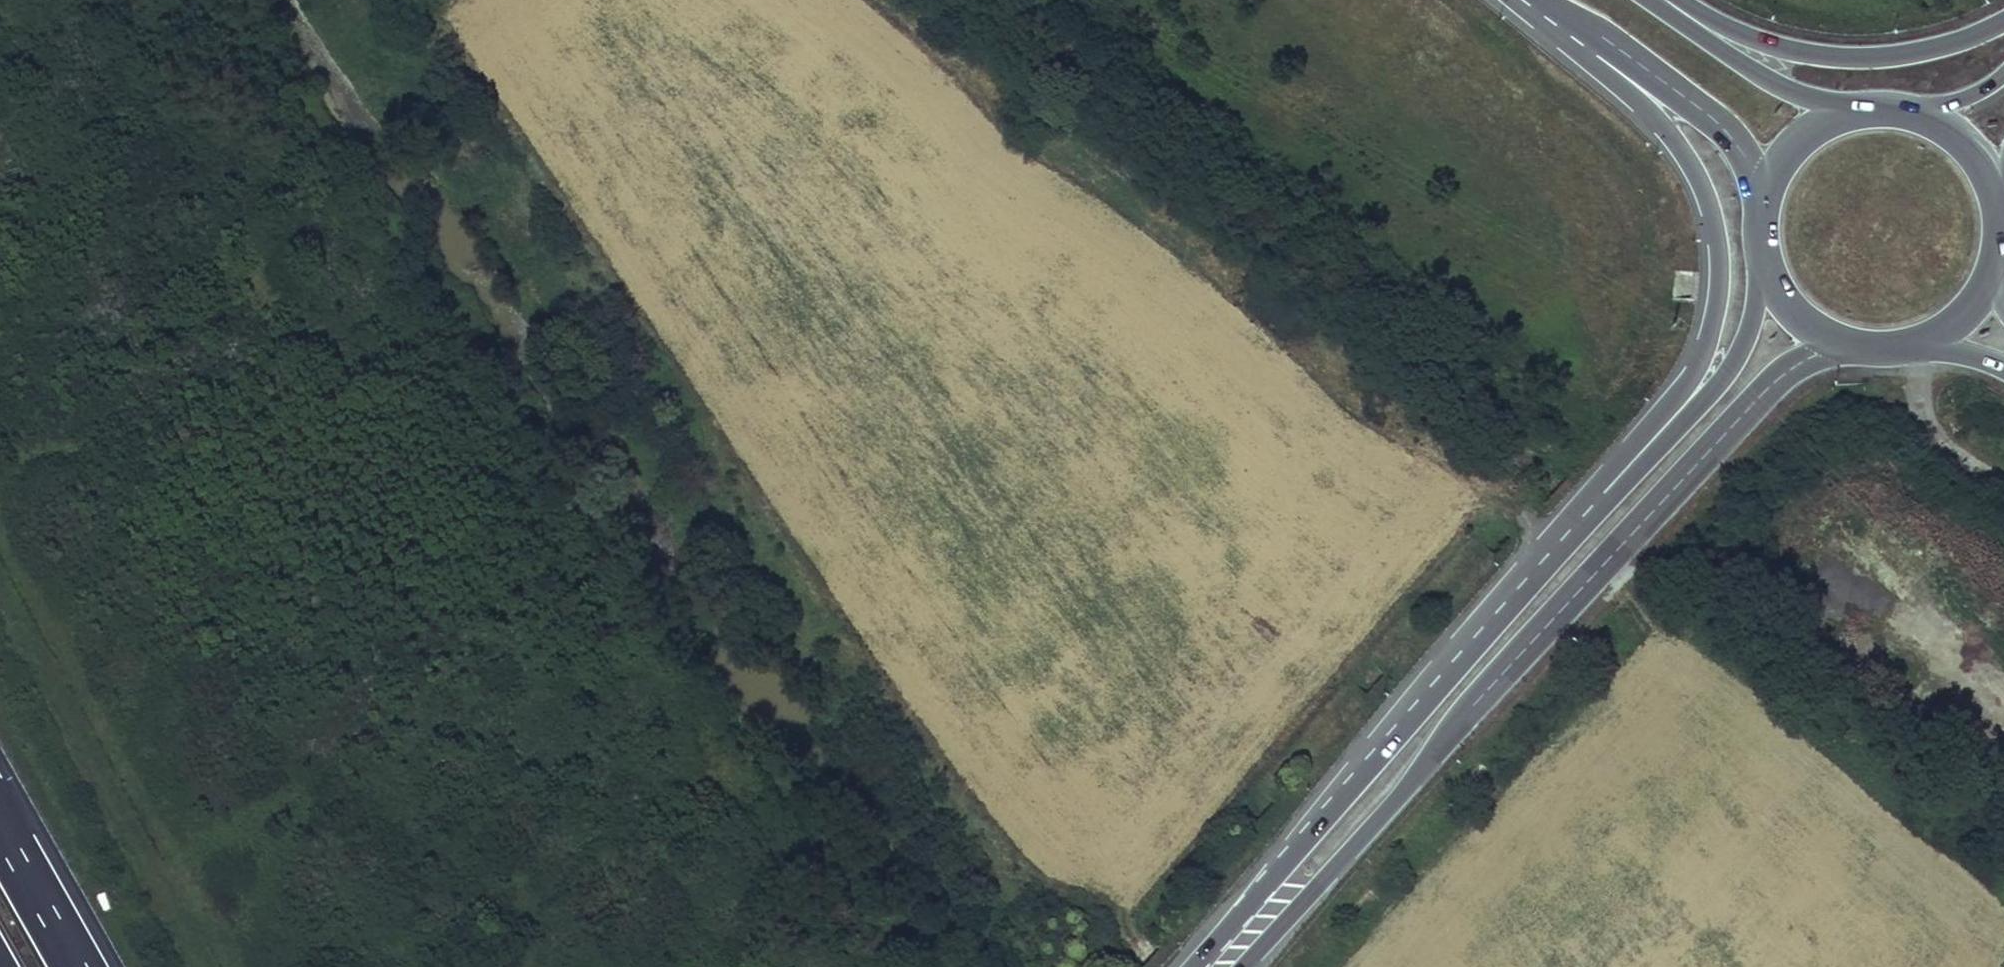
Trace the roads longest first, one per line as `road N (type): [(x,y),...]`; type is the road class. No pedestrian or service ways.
road 1 (tertiary): [(1223,966),(1777,384),(1818,356),(1851,346)]
road 2 (tertiary): [(1633,461),(1213,966)]
road 3 (primary): [(1580,31),(1596,67),(1651,113),(1686,158),(1708,198),(1718,244),(1718,287),(1700,363),(1633,461)]
road 4 (secondary): [(2003,17),(1926,45),(1830,54),(1751,37),(1688,0)]
road 5 (primary): [(1580,31),(1621,48),(1694,99),(1742,150),(1759,196)]
road 6 (tertiary): [(1759,260),(1757,303),(1720,381),(1633,461)]
road 7 (primary): [(1862,109),(1774,82),(1652,0)]
road 8 (motorway): [(75,966),(0,833)]
road 9 (primary): [(1862,109),(1797,137),(1759,196)]
road 10 (primary): [(1759,260),(1793,316),(1851,346)]

